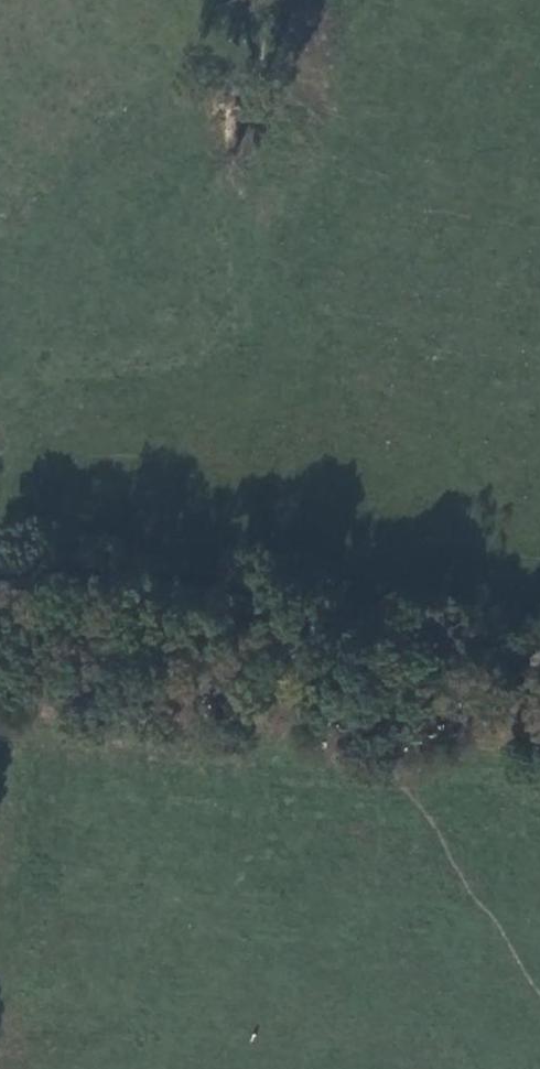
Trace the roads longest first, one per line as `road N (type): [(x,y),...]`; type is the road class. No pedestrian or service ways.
road 1 (track): [(539,666),(0,610)]

